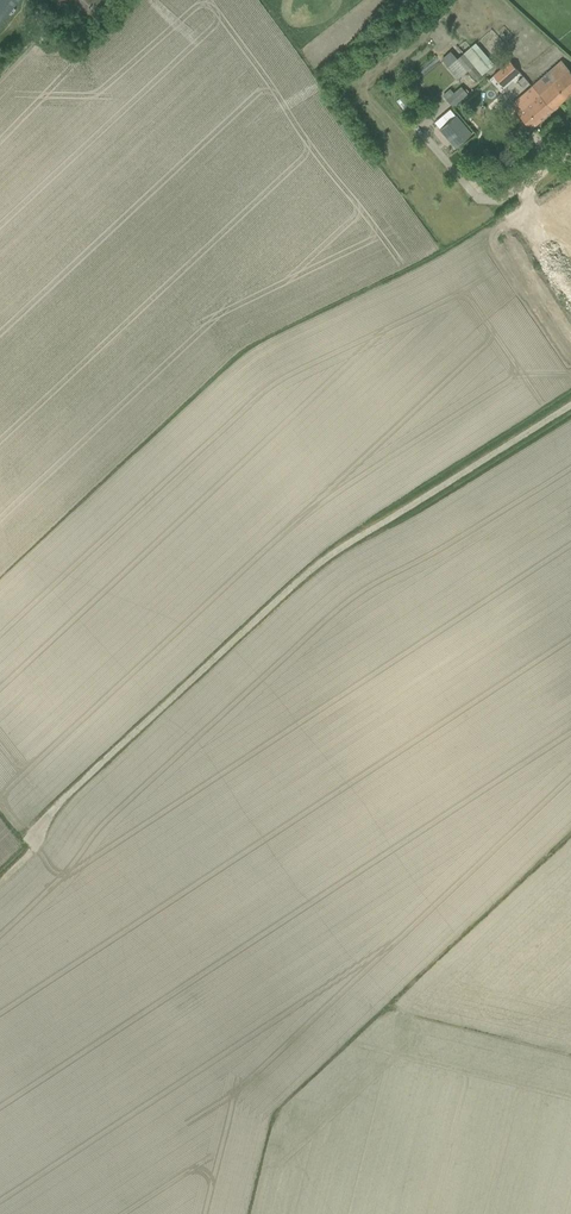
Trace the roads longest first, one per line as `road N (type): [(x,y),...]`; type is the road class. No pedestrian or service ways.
road 1 (residential): [(425,138),(476,197),(494,201),(570,153)]

